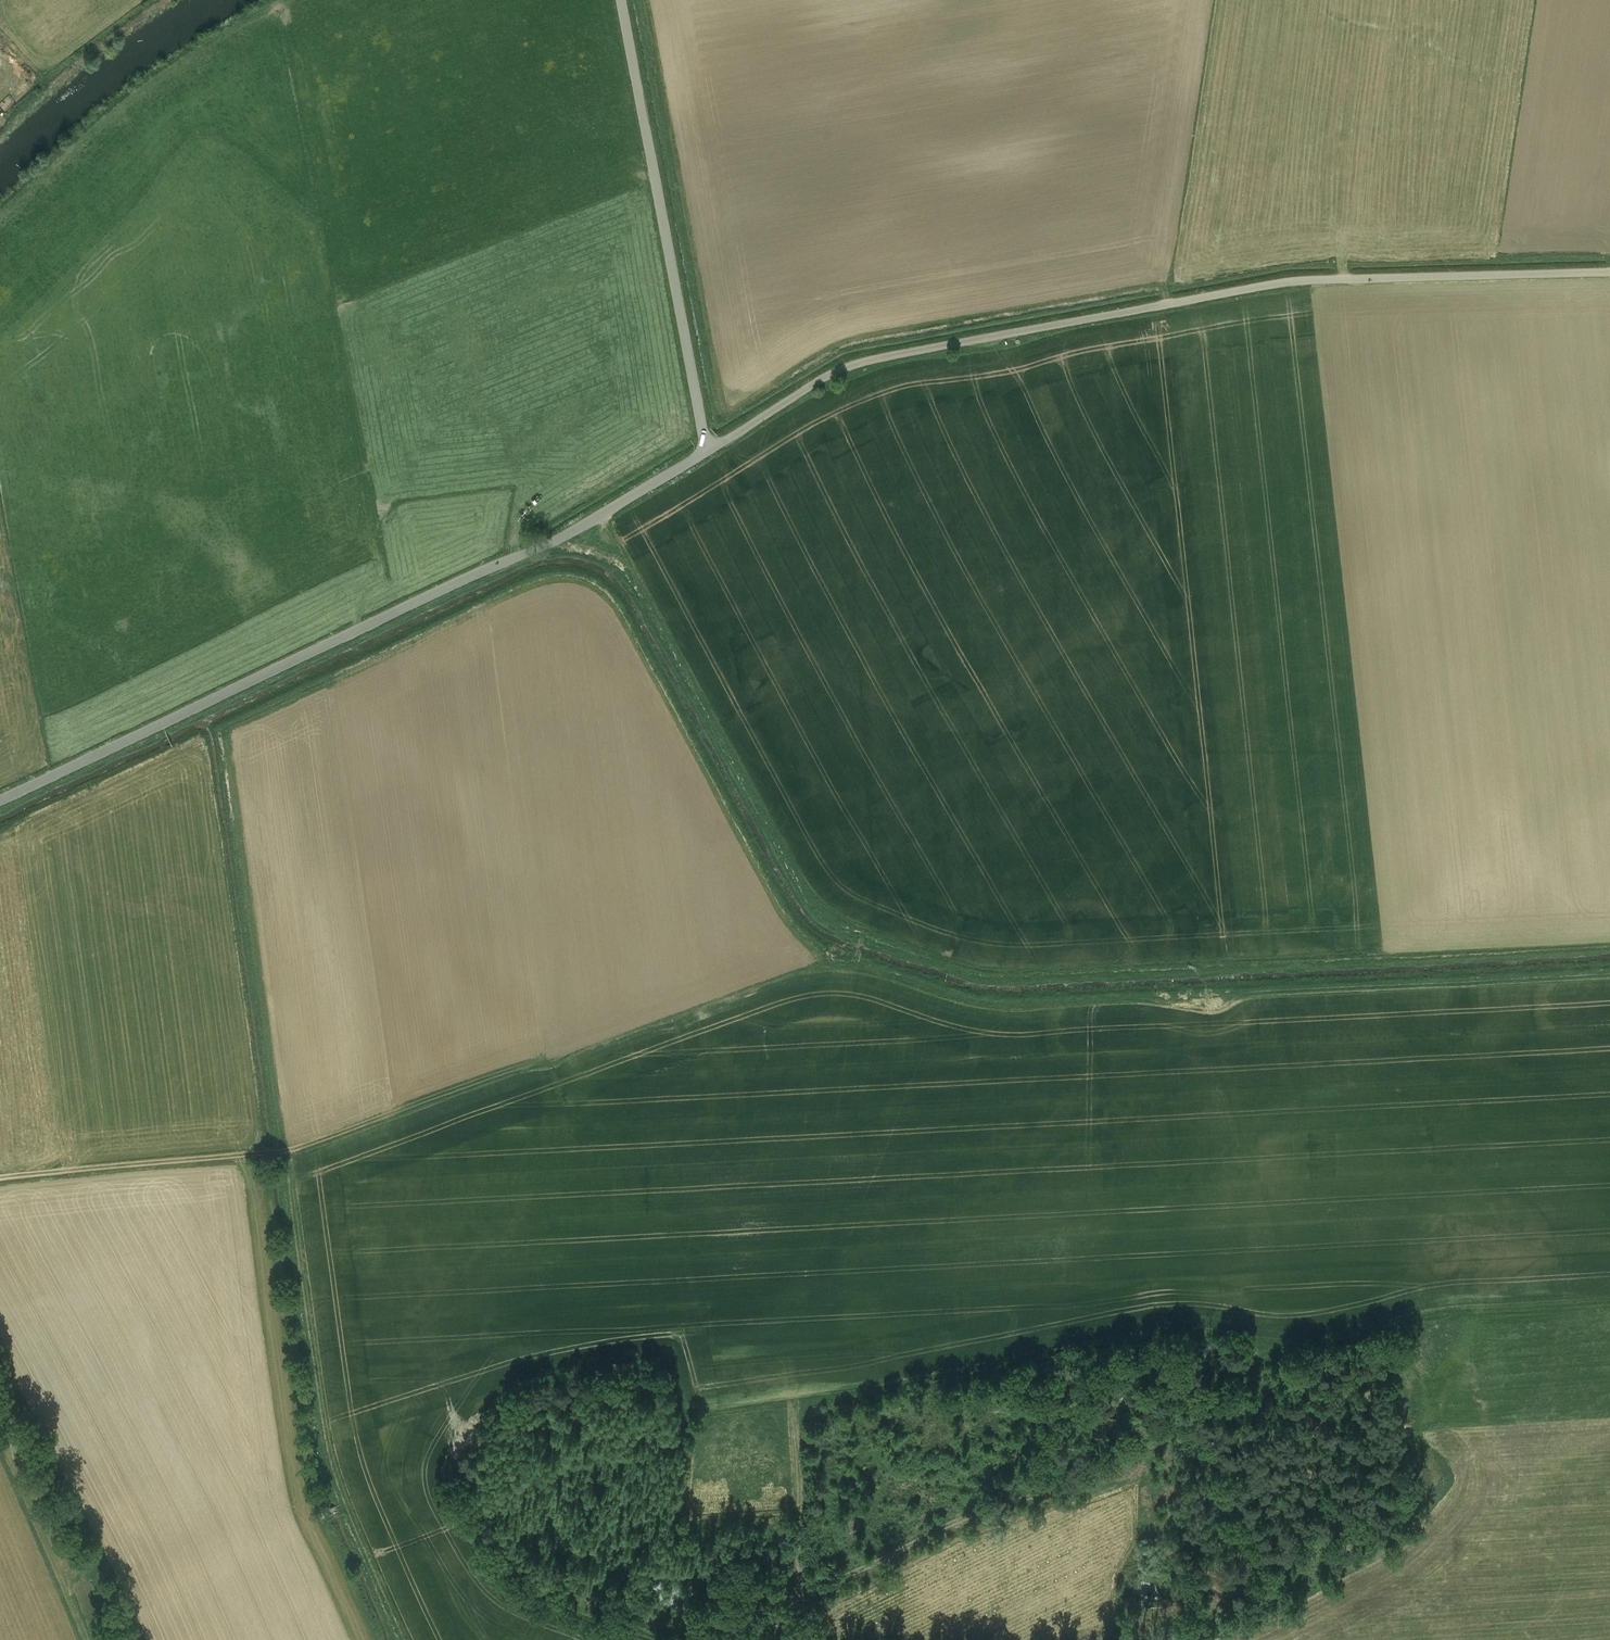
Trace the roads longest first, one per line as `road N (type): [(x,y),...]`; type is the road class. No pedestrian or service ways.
road 1 (unclassified): [(709,448),(853,364),(1112,312),(1307,278),(1609,269)]
road 2 (track): [(777,1639),(811,1595),(974,1515),(1078,1481),(1269,1348),(1474,1315),(1609,1304)]
road 3 (unclassified): [(709,448),(532,554),(0,798)]
road 4 (unclassified): [(622,0),(709,448)]

